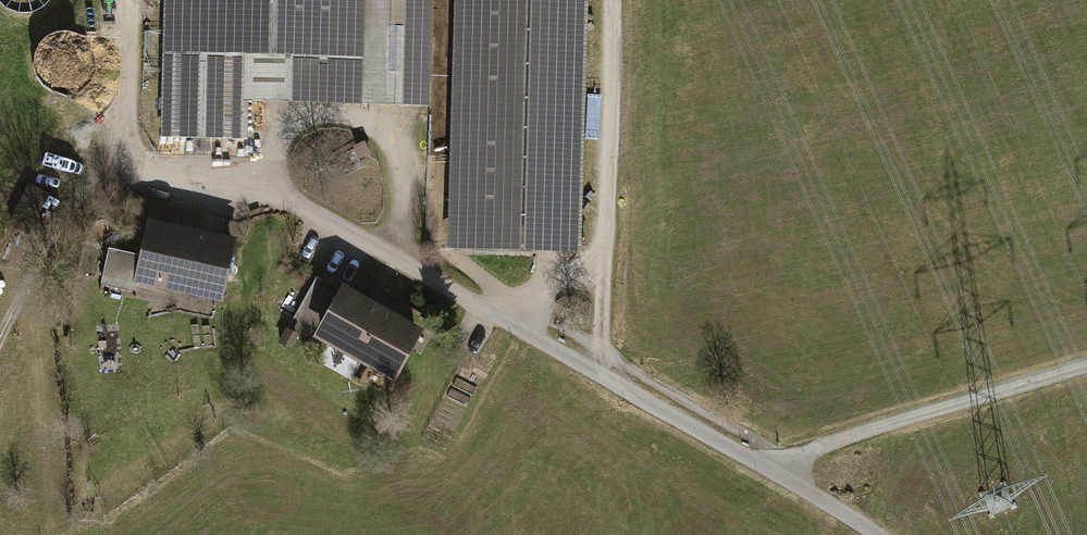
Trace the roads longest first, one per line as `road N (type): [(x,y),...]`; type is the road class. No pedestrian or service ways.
road 1 (track): [(612,0),(601,377)]
road 2 (track): [(1086,366),(817,446),(779,476)]
road 3 (track): [(255,184),(284,133),(320,115),(383,126),(402,161),(402,226),(391,257)]
road 4 (track): [(0,343),(95,178),(133,162)]
road 5 (track): [(130,126),(133,0)]

